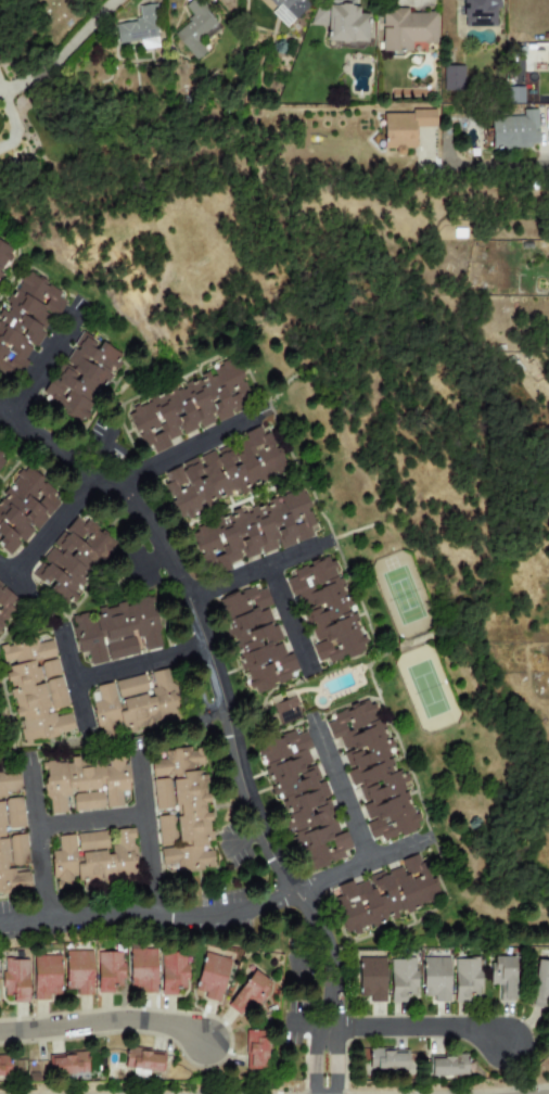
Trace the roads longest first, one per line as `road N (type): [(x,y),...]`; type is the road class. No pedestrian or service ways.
road 1 (residential): [(328,1020),(328,942),(257,809),(218,661),(175,558),(114,481),(0,401)]
road 2 (residential): [(435,825),(234,914),(0,934)]
road 3 (residential): [(206,1042),(183,1025),(141,1014),(0,1026)]
road 4 (residential): [(328,1020),(513,1022),(513,1036)]
road 5 (residential): [(548,151),(477,151),(477,124),(447,124),(446,151),(432,151),(432,167)]
road 6 (residential): [(139,746),(157,918)]
road 7 (residential): [(52,926),(34,756)]
road 8 (residential): [(114,481),(261,407)]
road 9 (residential): [(316,712),(371,851)]
road 10 (residential): [(327,537),(190,593)]
road 11 (residential): [(79,674),(209,640)]
road 12 (residential): [(13,410),(84,297)]
road 13 (residential): [(16,570),(100,470)]

